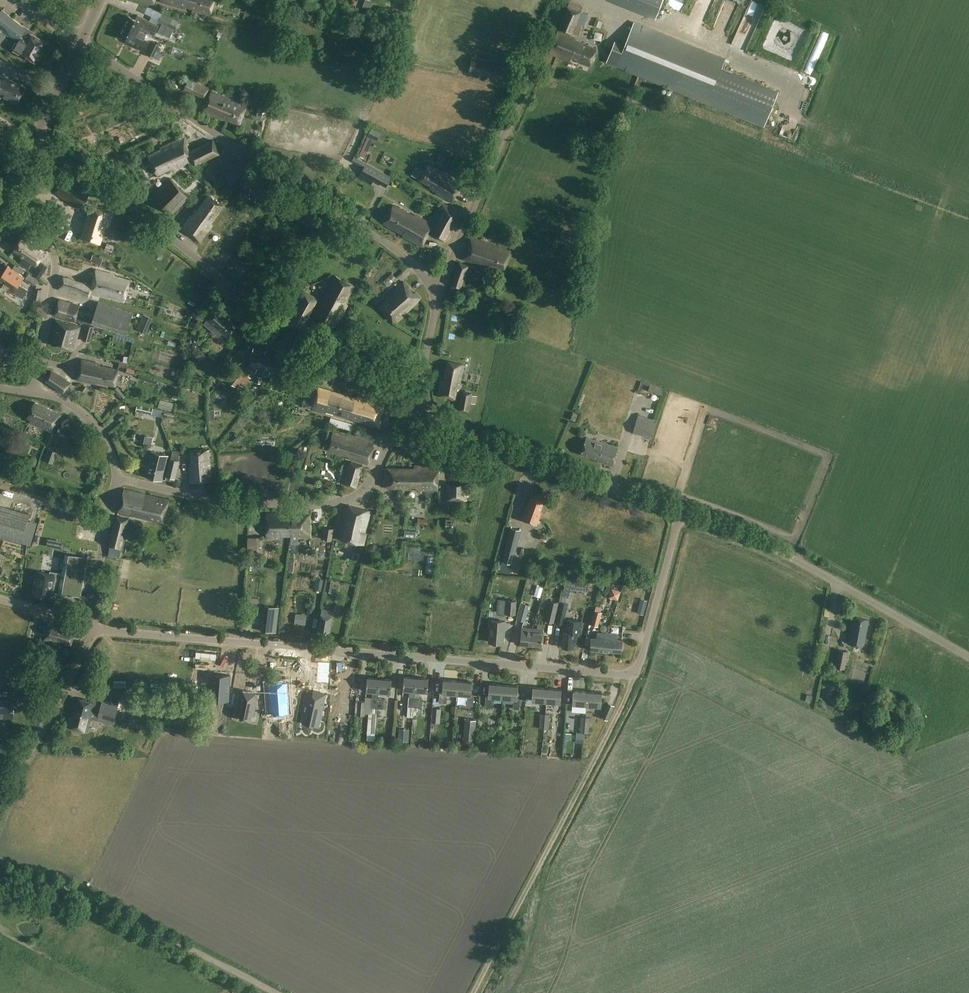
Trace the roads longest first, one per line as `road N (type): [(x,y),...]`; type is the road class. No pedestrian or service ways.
road 1 (unclassified): [(94,627),(626,676),(638,673),(681,515)]
road 2 (unclassified): [(411,402),(265,314),(36,137)]
road 3 (unclassified): [(440,293),(390,245),(82,42)]
road 4 (track): [(638,673),(475,992)]
road 5 (unclassified): [(116,481),(198,498),(306,507),(346,501),(367,488),(411,402)]
road 6 (unclassified): [(968,658),(792,558),(681,515)]
road 7 (unclassified): [(440,293),(563,0)]
road 8 (unclassified): [(274,992),(101,902),(0,872)]
road 9 (unclassified): [(681,515),(473,437),(411,402)]
road 10 (unclassified): [(0,815),(94,627)]
road 11 (unclassified): [(34,392),(53,256),(5,203)]
road 12 (unclassified): [(94,627),(116,481)]
road 13 (unclassified): [(116,481),(95,425),(71,404),(34,392)]

